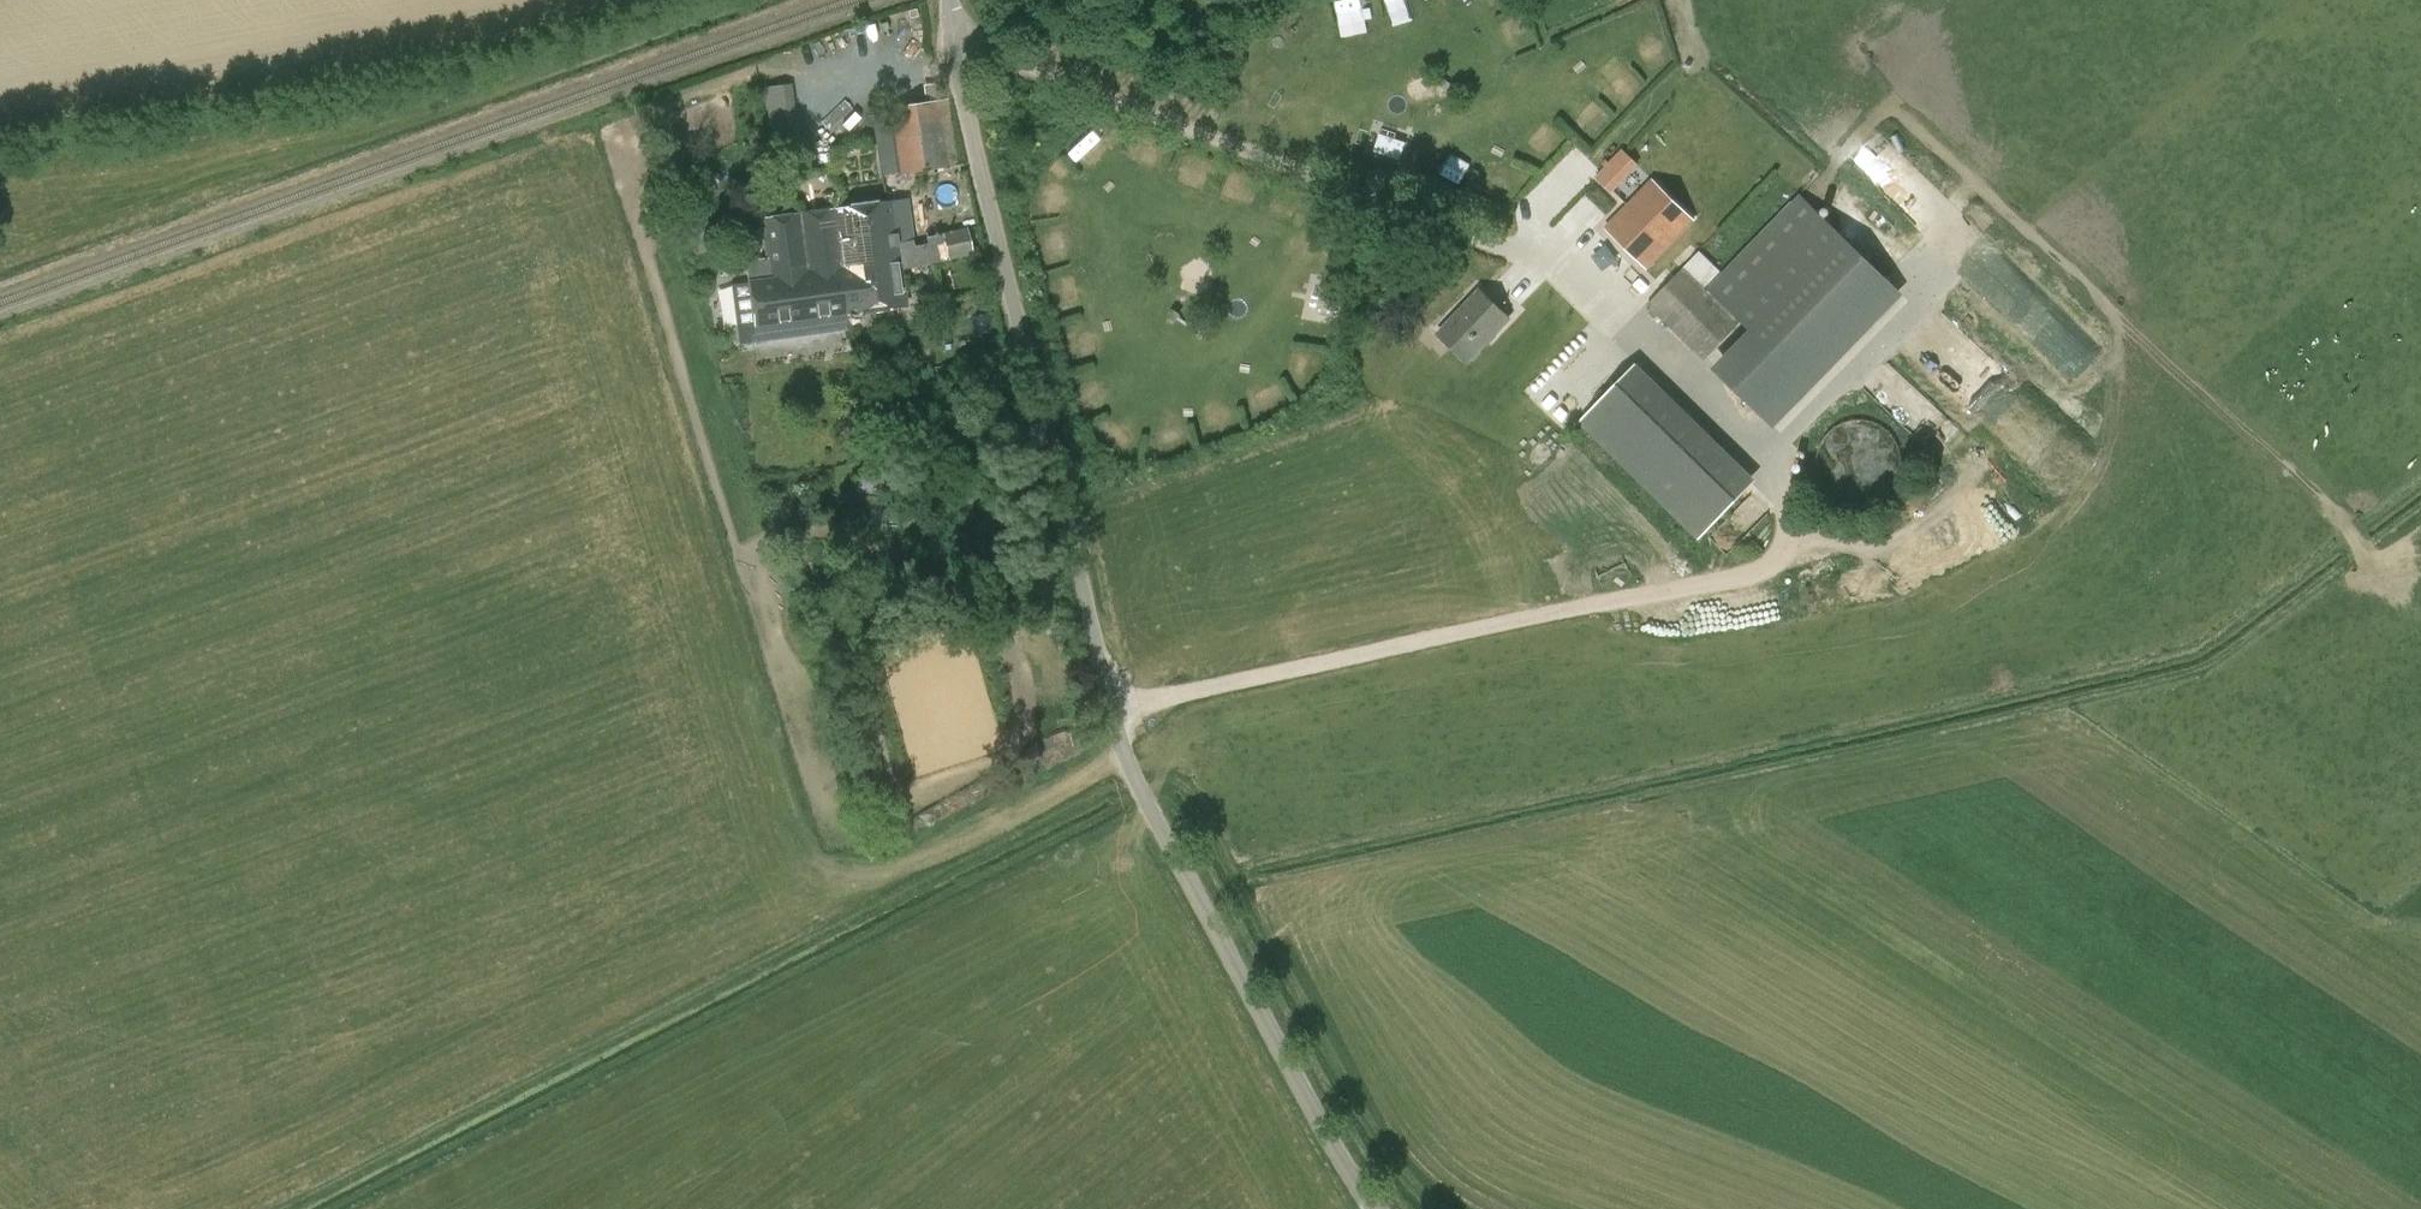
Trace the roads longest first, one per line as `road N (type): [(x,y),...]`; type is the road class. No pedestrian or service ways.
road 1 (unclassified): [(1375,1208),(1134,775),(992,215),(949,0)]

